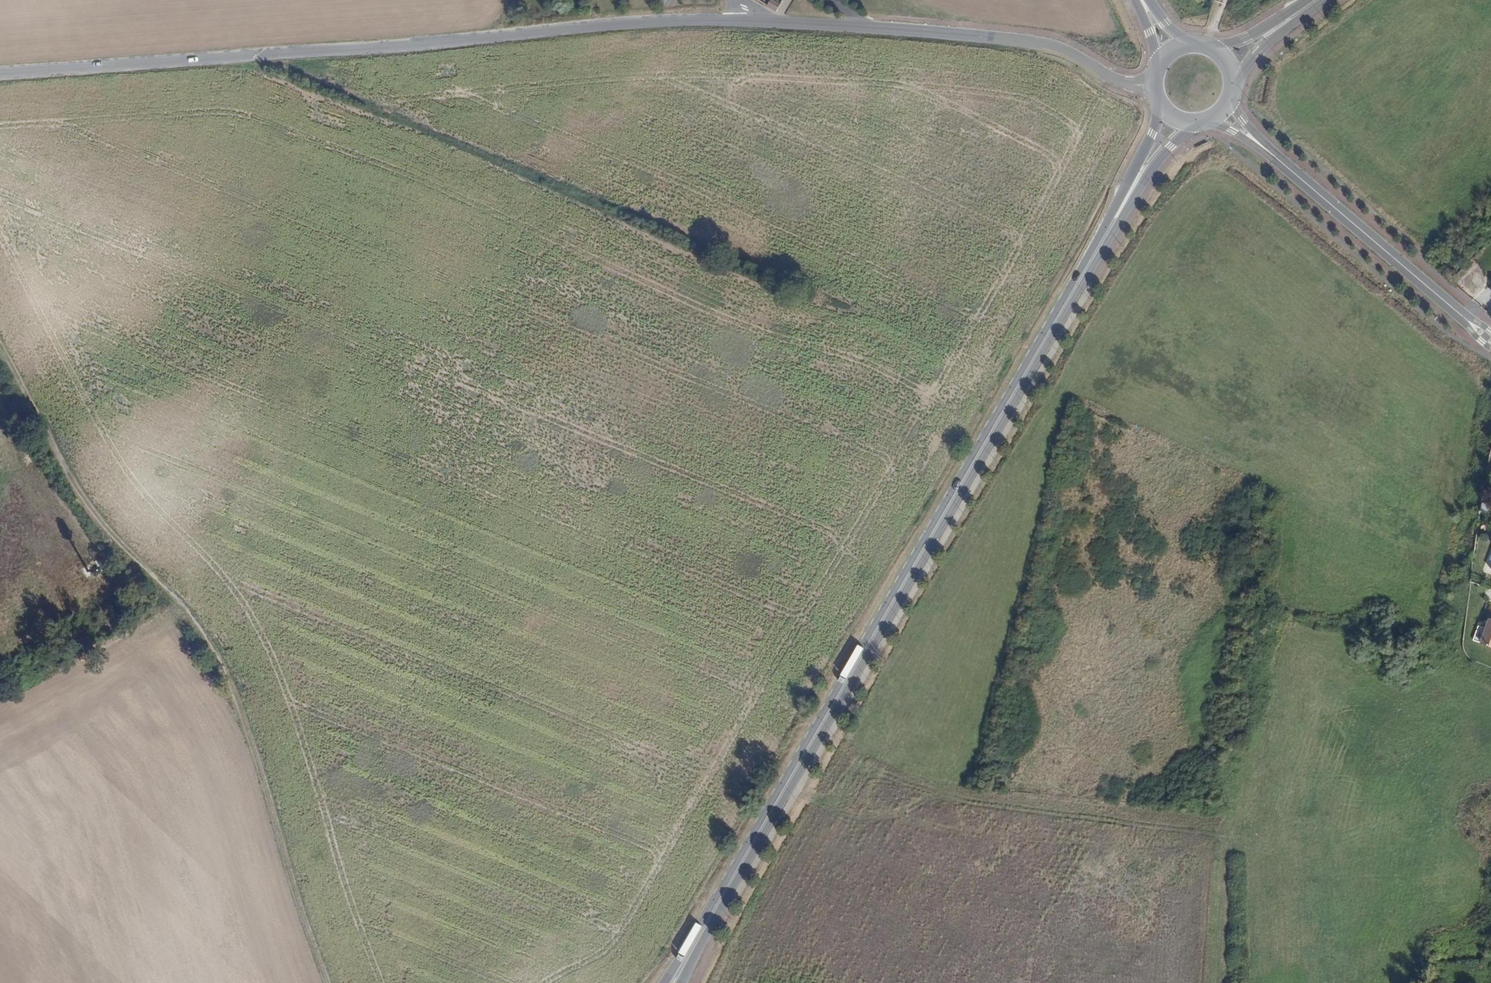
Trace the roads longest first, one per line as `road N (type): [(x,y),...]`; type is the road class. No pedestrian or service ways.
road 1 (unclassified): [(1153,85),(1129,84),(1032,42),(749,20),(0,75)]
road 2 (secondary): [(1109,228),(700,935)]
road 3 (track): [(329,982),(208,633),(102,522),(0,345)]
road 4 (tertiary): [(1262,146),(1459,313)]
road 5 (secondary): [(1109,228),(1155,162),(1201,122)]
road 6 (secondary): [(1159,104),(1154,135),(1109,228)]

